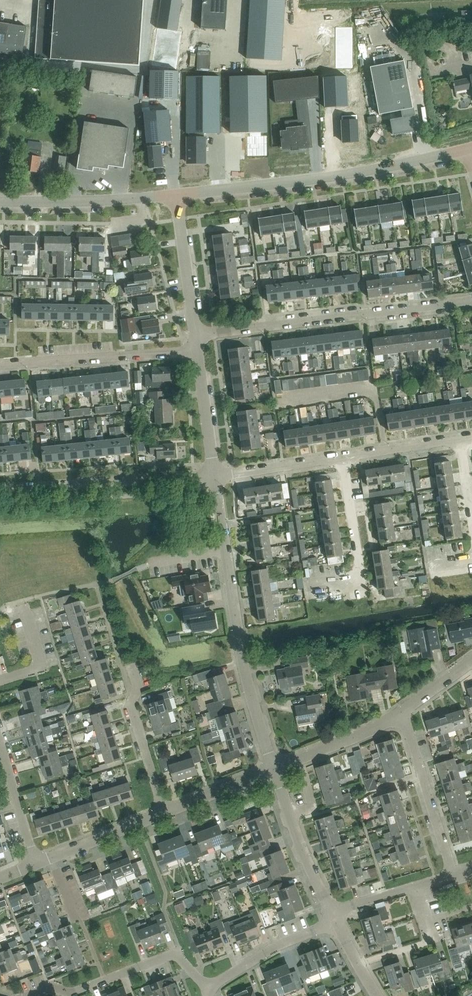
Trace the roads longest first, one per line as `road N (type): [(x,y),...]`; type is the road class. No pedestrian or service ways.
road 1 (tertiary): [(175,194),(351,173),(466,149)]
road 2 (residential): [(194,335),(471,300)]
road 3 (residential): [(274,769),(245,672),(225,549)]
road 4 (residential): [(0,488),(214,474)]
road 5 (residential): [(29,995),(53,988),(71,993),(175,953),(210,989)]
road 6 (residential): [(0,364),(196,350)]
road 7 (residential): [(308,588),(361,579),(341,456)]
road 8 (residential): [(453,877),(402,712)]
road 9 (residential): [(331,914),(274,769)]
road 10 (tertiary): [(154,196),(0,201)]
road 11 (residential): [(165,812),(131,704),(137,690),(129,666)]
road 12 (residential): [(210,989),(276,946),(335,922)]
road 13 (unclassified): [(194,335),(175,194)]
road 14 (residential): [(274,769),(402,712)]
road 15 (residential): [(214,474),(341,456)]
road 16 (residential): [(331,914),(453,877)]
road 17 (residential): [(38,863),(0,743)]
road 18 (unclassified): [(214,474),(196,350)]
road 19 (residential): [(50,858),(165,812)]

